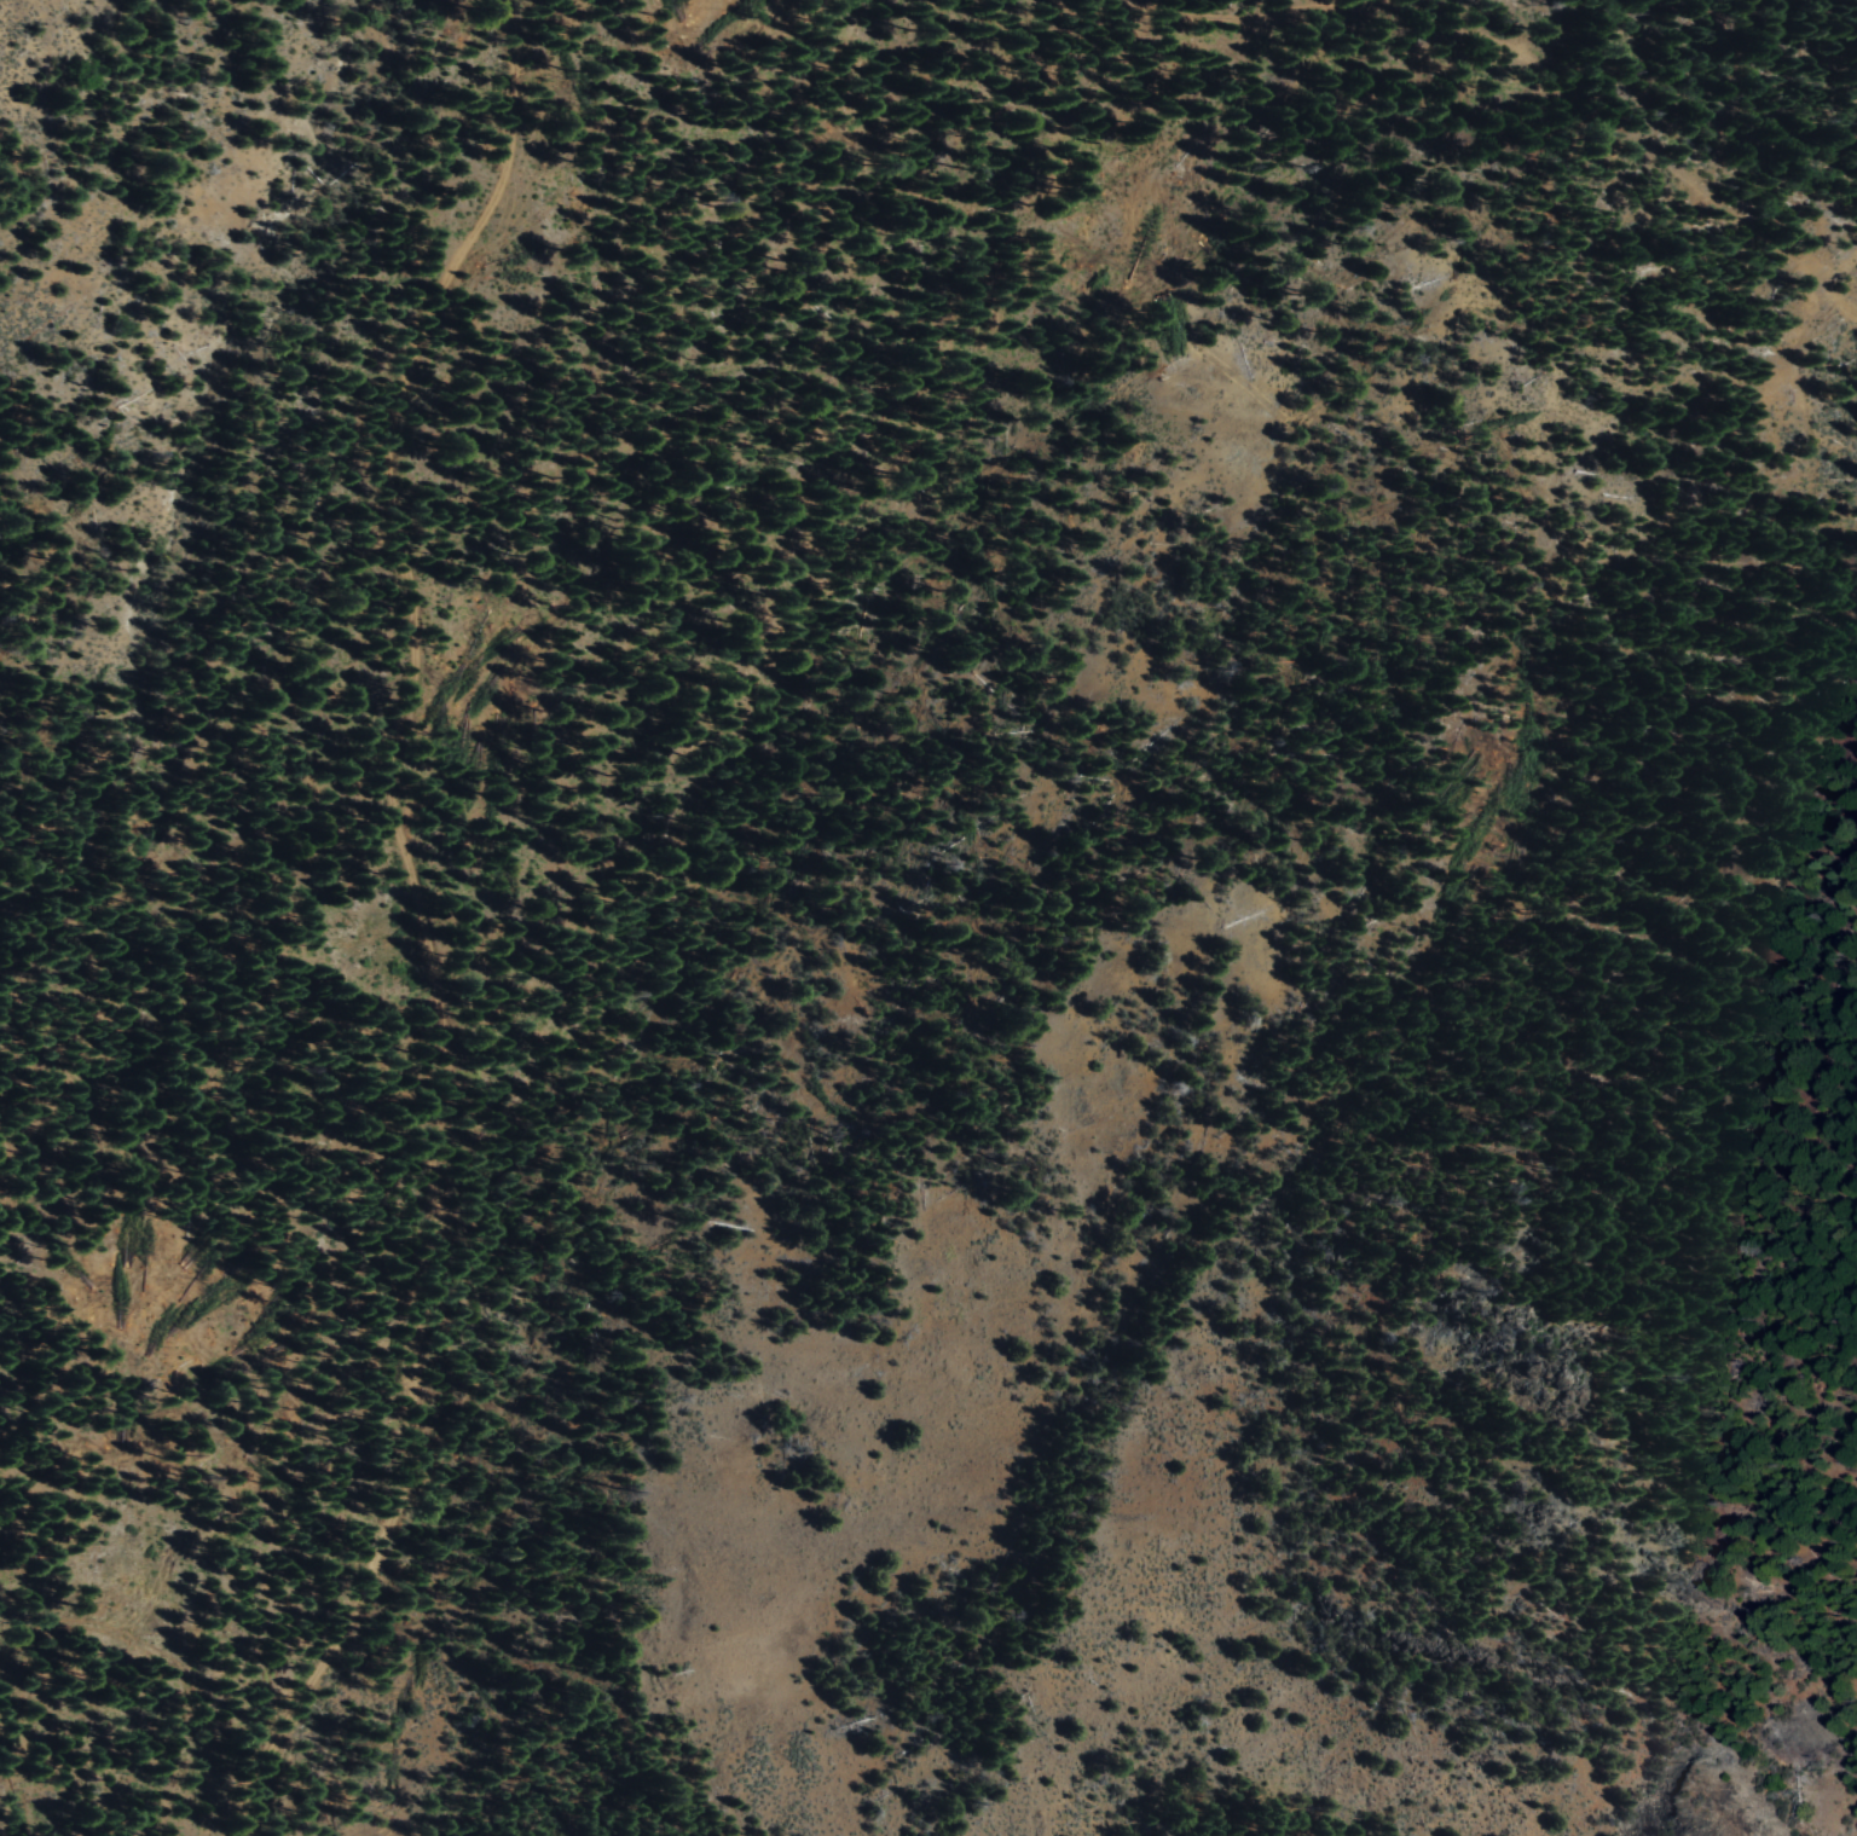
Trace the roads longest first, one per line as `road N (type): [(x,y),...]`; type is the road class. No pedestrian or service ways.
road 1 (track): [(238,1835),(267,1751),(353,1611),(413,1469),(413,1354),(436,1234),(433,1157),(447,1062),(387,766),(409,705),(413,648),(386,433),(442,282),(504,172),(514,39),(502,0)]
road 2 (track): [(1126,0),(1197,16),(1389,7),(1444,13),(1608,109),(1679,174)]
road 3 (residential): [(1679,174),(1856,275)]

